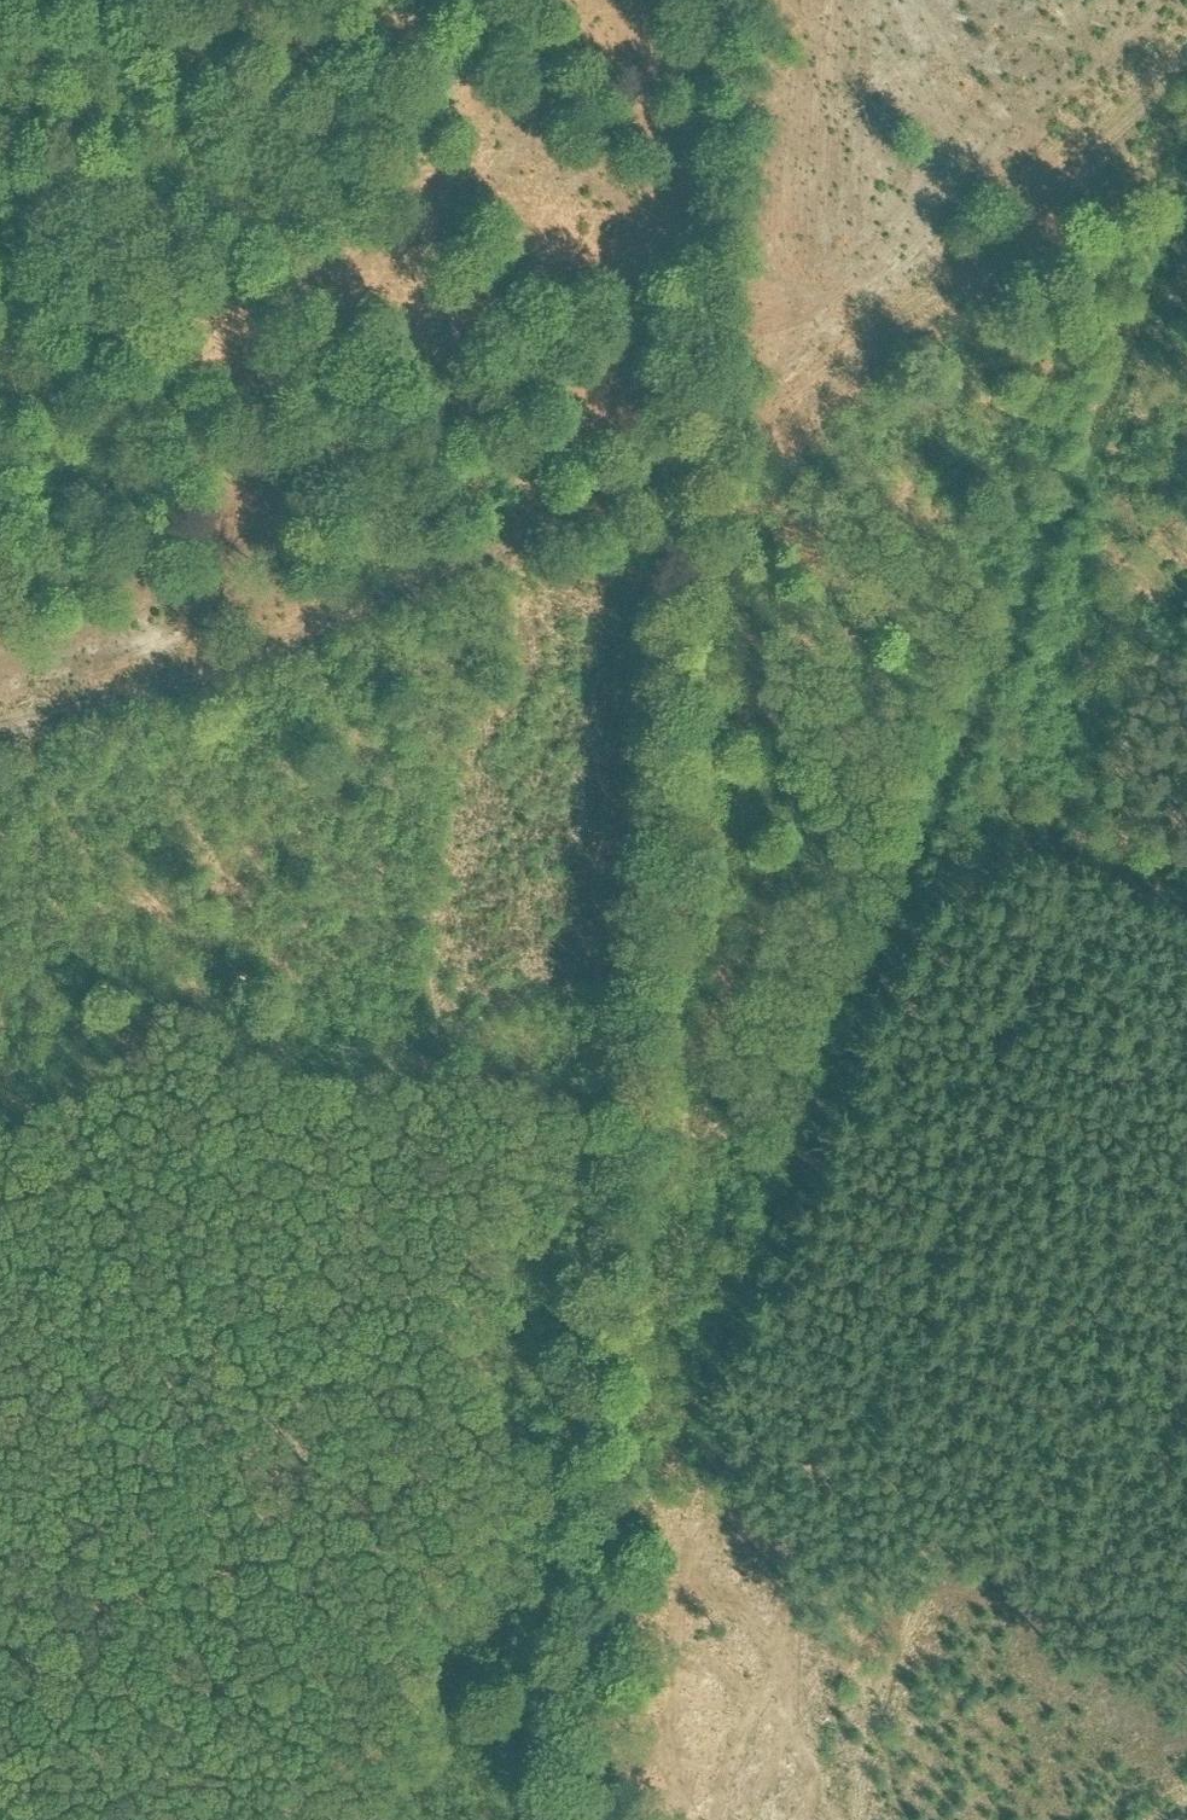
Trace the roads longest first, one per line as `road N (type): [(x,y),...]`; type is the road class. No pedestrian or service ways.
road 1 (track): [(699,439),(589,1553),(550,1819)]
road 2 (track): [(699,439),(342,623),(0,725)]
road 3 (track): [(699,439),(1006,233),(1186,66)]
road 4 (track): [(734,0),(699,439)]

